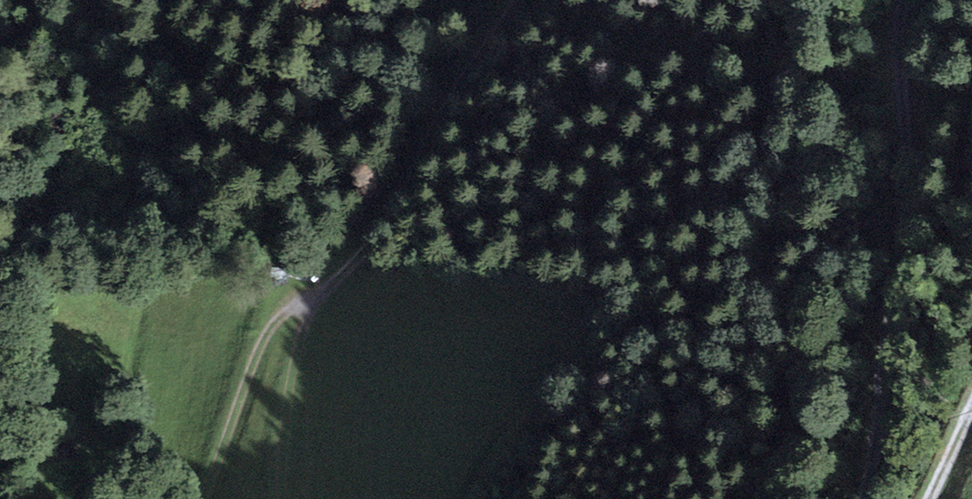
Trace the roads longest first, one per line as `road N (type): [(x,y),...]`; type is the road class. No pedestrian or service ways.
road 1 (track): [(516,0),(360,257),(266,333),(204,498)]
road 2 (track): [(904,0),(908,193),(863,498)]
road 3 (track): [(309,305),(291,383),(281,498)]

